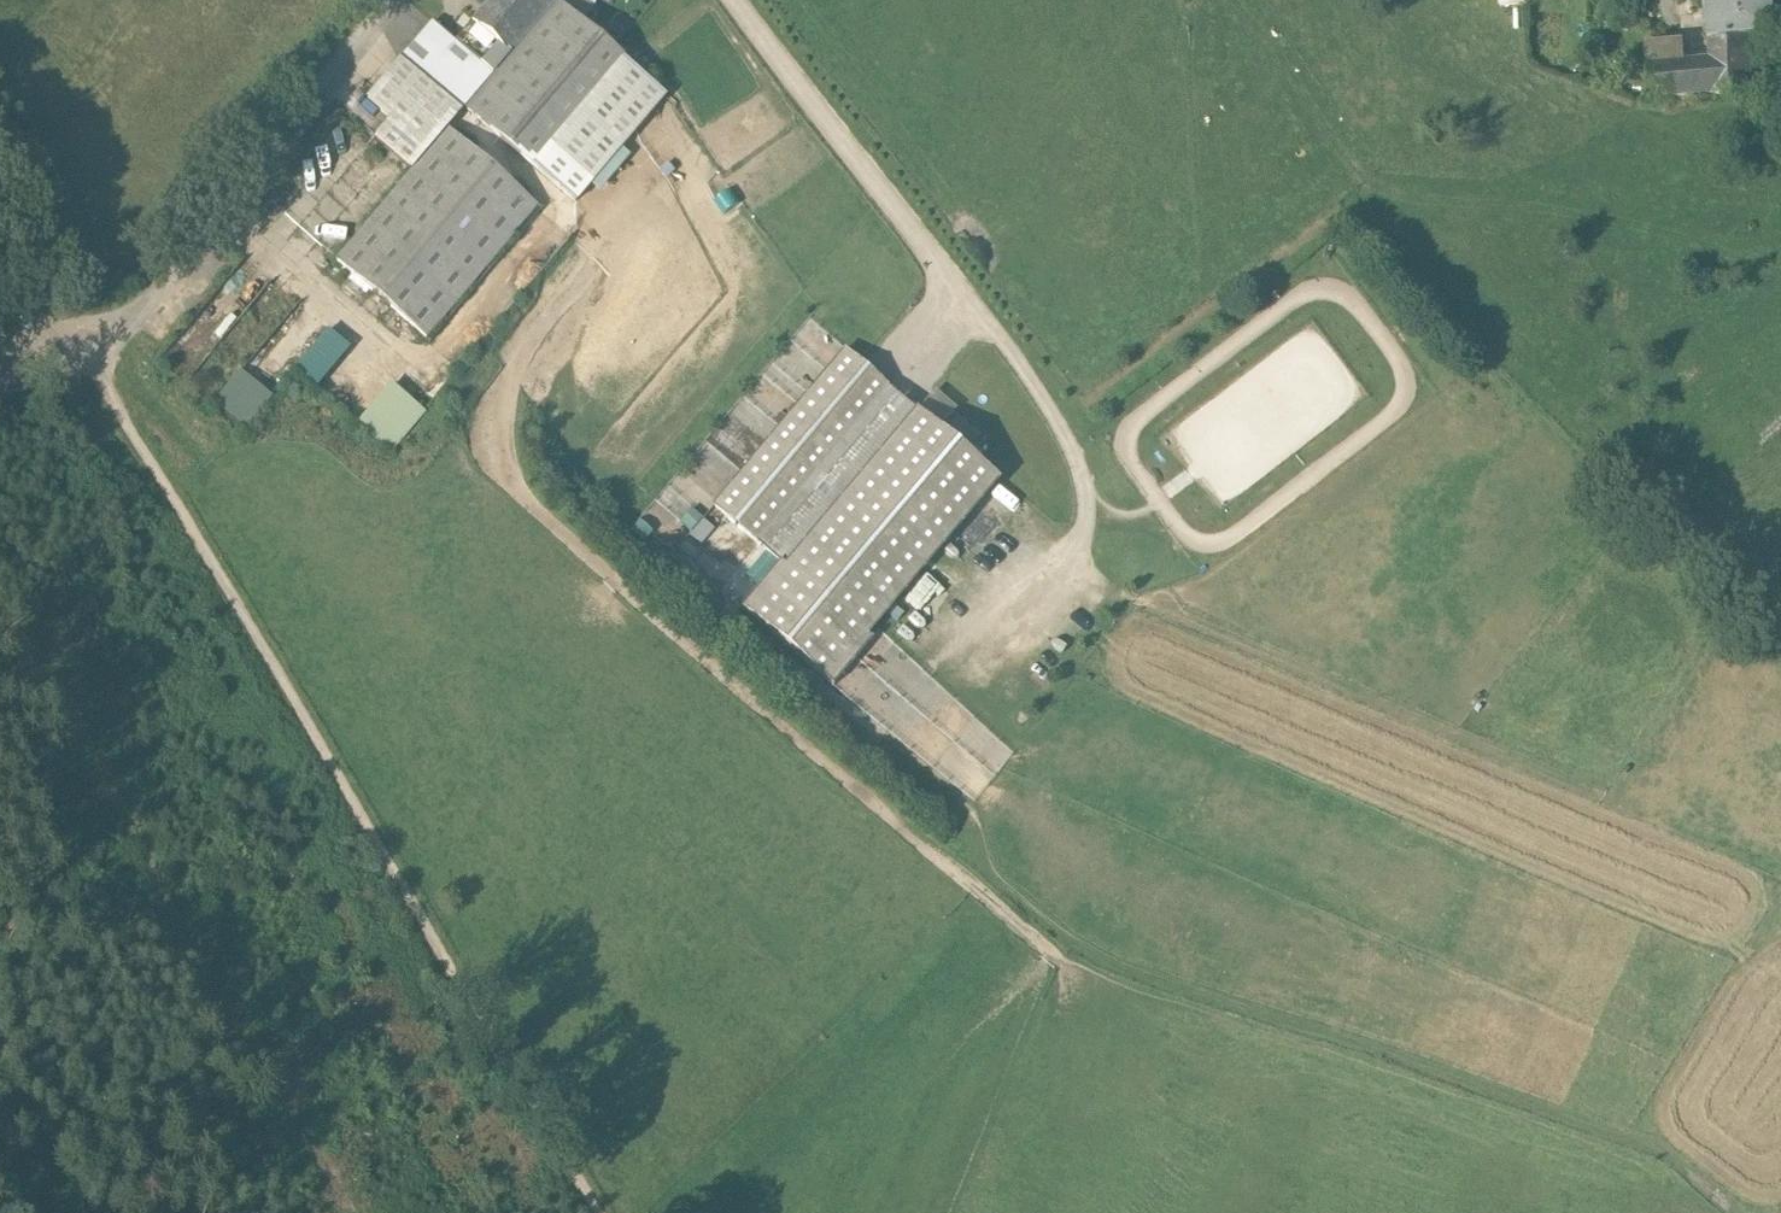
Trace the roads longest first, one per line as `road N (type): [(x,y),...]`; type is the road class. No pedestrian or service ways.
road 1 (track): [(576,1212),(157,530),(67,291)]
road 2 (track): [(739,0),(1019,357),(1072,451),(1088,511),(914,739)]
road 3 (track): [(0,165),(67,291)]

